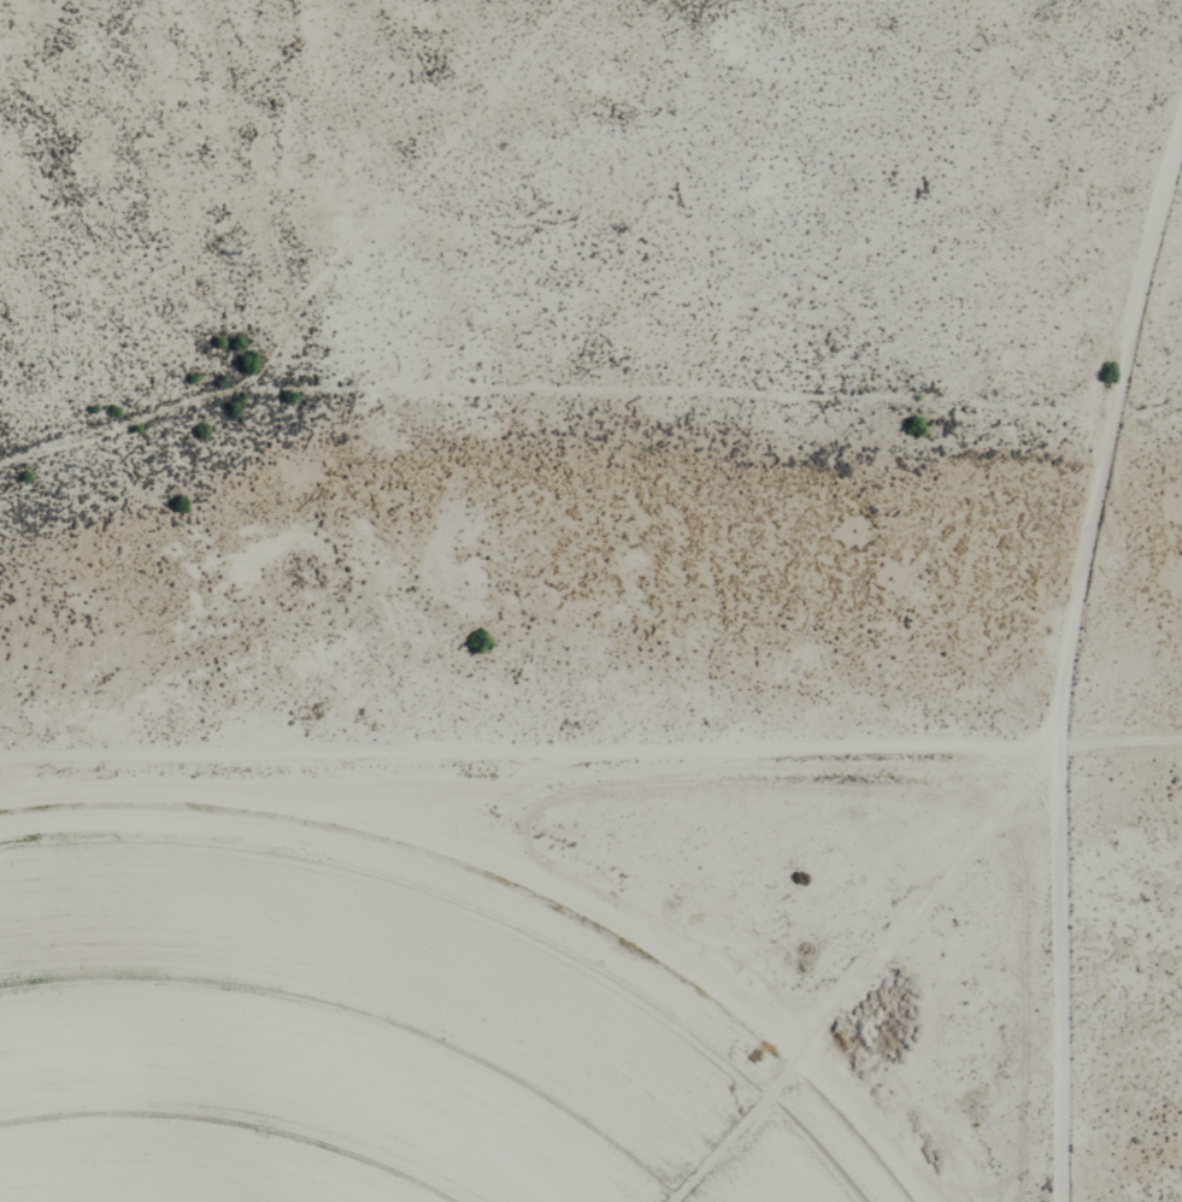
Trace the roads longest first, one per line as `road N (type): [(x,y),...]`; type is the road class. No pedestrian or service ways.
road 1 (residential): [(1181,731),(0,742)]
road 2 (track): [(1058,732),(1059,1201)]

